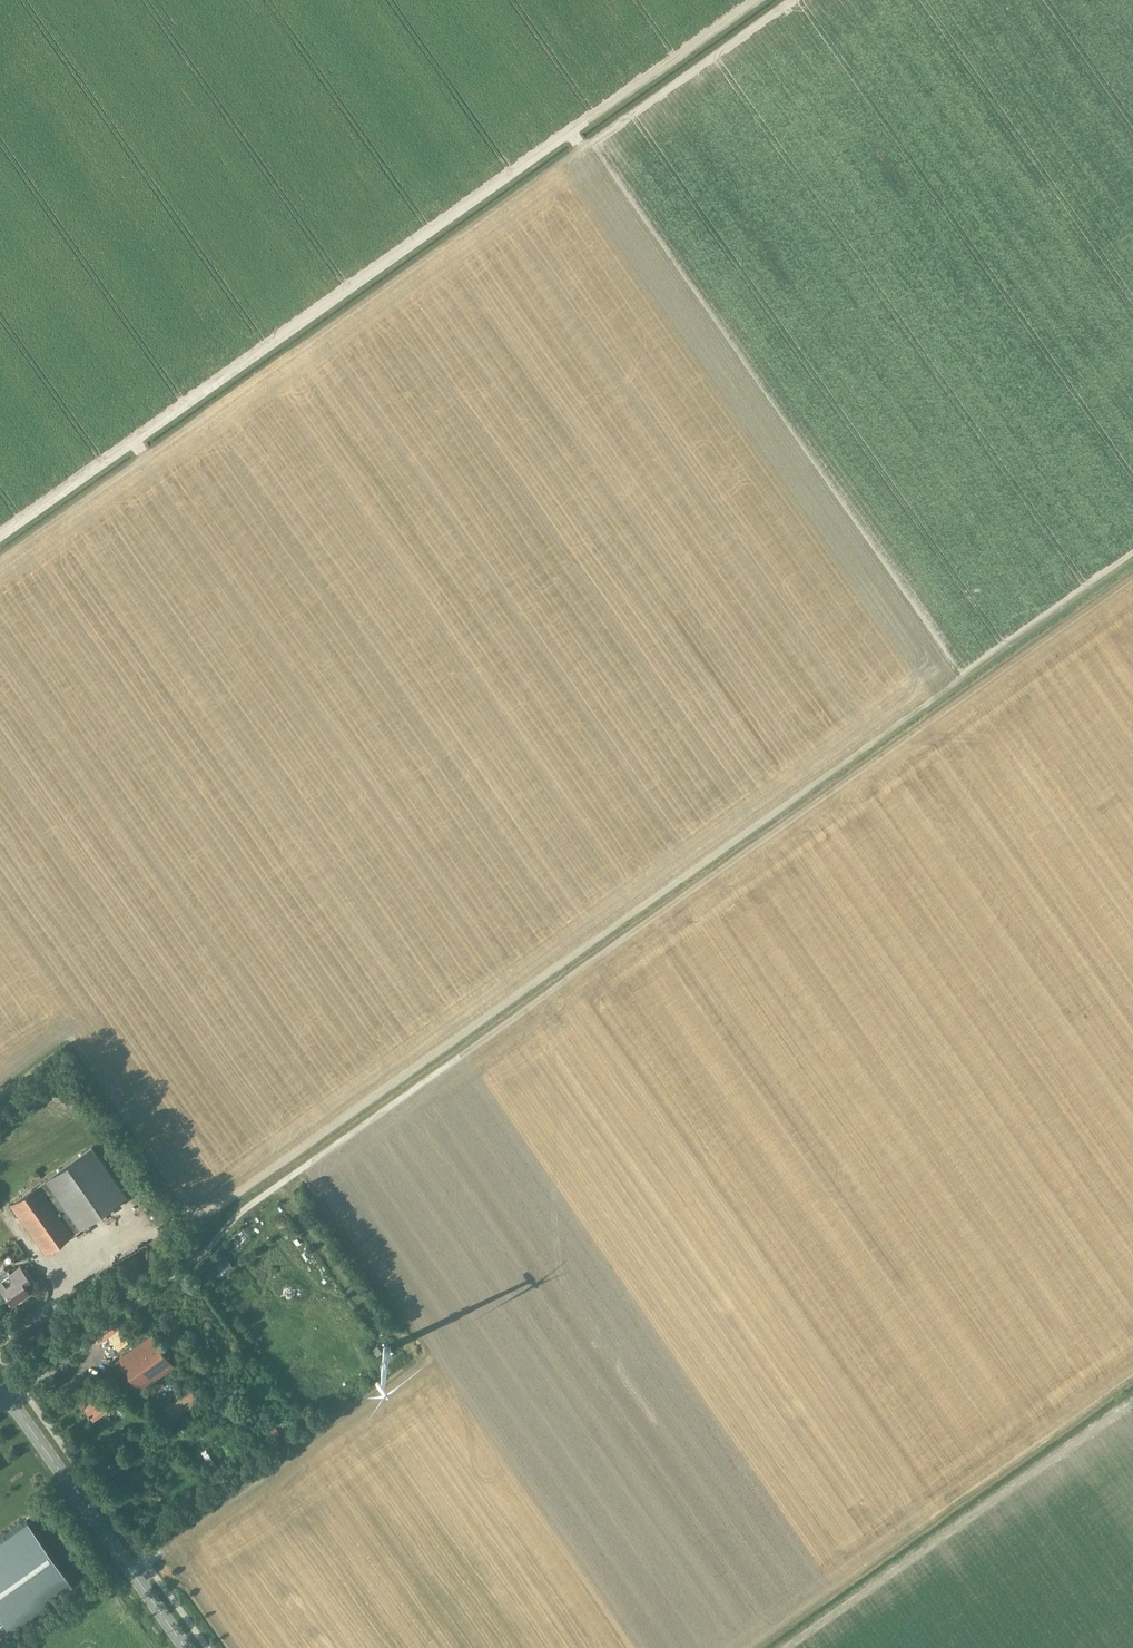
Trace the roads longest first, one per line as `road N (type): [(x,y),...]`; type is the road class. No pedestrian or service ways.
road 1 (secondary): [(186,1647),(0,1386)]

